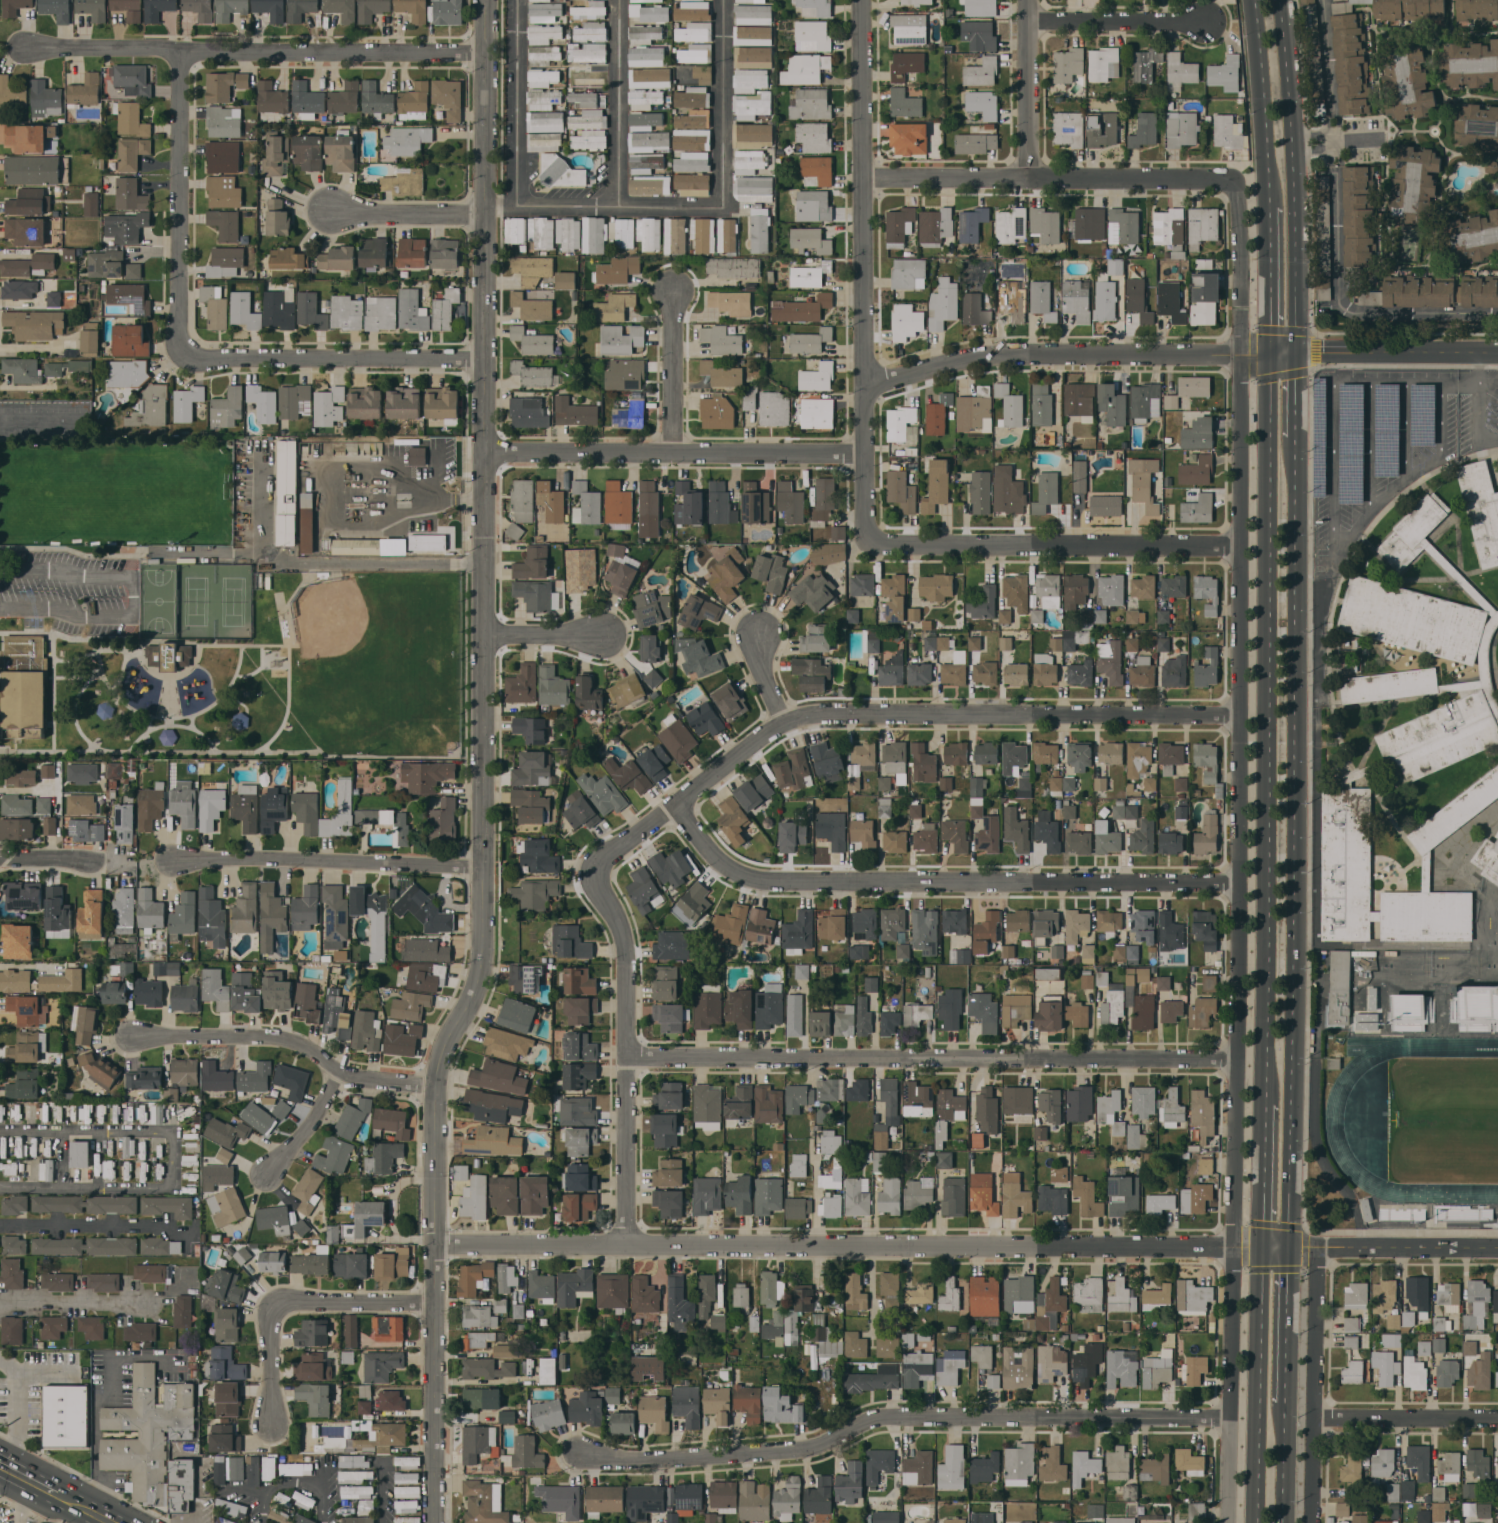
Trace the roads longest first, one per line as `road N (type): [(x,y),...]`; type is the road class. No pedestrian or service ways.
road 1 (residential): [(488,0),(481,988),(448,1034),(439,1081)]
road 2 (tertiary): [(1497,1250),(438,1247)]
road 3 (primary): [(1288,1250),(1296,435)]
road 4 (primary): [(1270,352),(1266,1103)]
road 5 (residential): [(1240,718),(823,719),(793,727),(675,802),(602,857),(592,875)]
road 6 (residential): [(1230,1417),(1015,1414),(882,1423),(794,1450),(582,1454)]
road 7 (tertiary): [(1497,354),(1049,353),(969,359),(870,382)]
road 8 (residential): [(1235,1058),(626,1058)]
road 9 (residential): [(1236,879),(762,879),(716,864),(675,802)]
road 10 (residential): [(861,0),(870,542)]
road 11 (residential): [(487,51),(29,47)]
road 12 (tertiary): [(439,1081),(436,1522)]
road 13 (residential): [(863,447),(481,452)]
road 14 (residential): [(592,875),(621,926),(631,1246)]
road 15 (residential): [(1239,539),(870,542)]
road 16 (primary): [(1297,352),(1280,0)]
road 17 (residential): [(1199,180),(865,181)]
road 18 (residential): [(439,1081),(366,1082),(254,1041),(130,1038)]
road 19 (residential): [(182,52),(185,353)]
road 20 (residential): [(482,867),(182,860)]
road 21 (residential): [(483,358),(185,353)]
road 22 (primary): [(1261,1250),(1256,1522)]
road 23 (primary): [(1254,0),(1269,207)]
road 24 (residential): [(1497,1418),(1314,1418)]
road 25 (residential): [(1030,0),(1034,181)]
road 26 (residential): [(1209,22),(1031,22)]
road 27 (residential): [(486,212),(323,209)]
road 28 (residential): [(438,1301),(281,1299)]
road 29 (residential): [(672,291),(672,448)]
road 30 (primary): [(1266,1103),(1261,1250)]
road 31 (primary): [(1269,207),(1270,352)]
road 32 (primary): [(1285,1387),(1288,1250)]
road 33 (primary): [(1282,1522),(1285,1387)]
road 34 (residential): [(339,1073),(268,1183)]
road 35 (residential): [(281,1299),(270,1308),(270,1424)]

